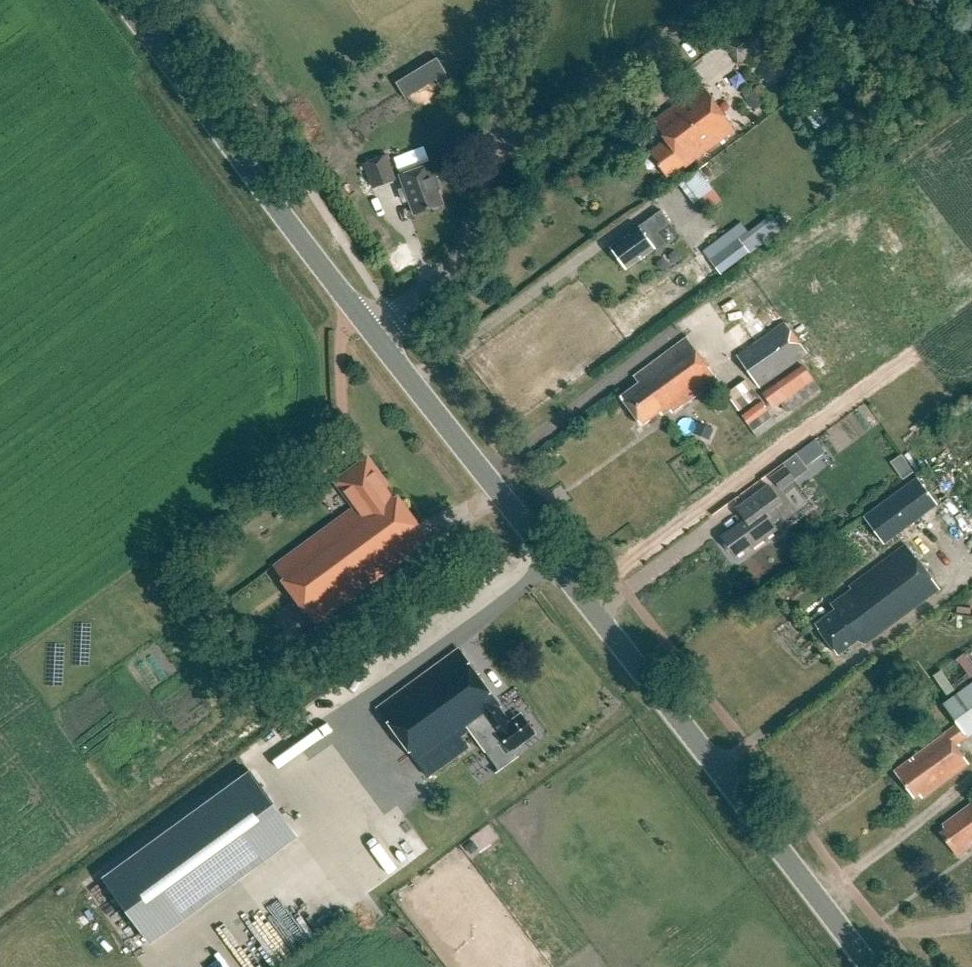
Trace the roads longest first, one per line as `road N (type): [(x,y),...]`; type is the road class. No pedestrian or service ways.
road 1 (tertiary): [(869,966),(371,328)]
road 2 (tertiary): [(371,328),(127,0)]
road 3 (unclassified): [(371,328),(451,266),(473,227),(524,0)]

